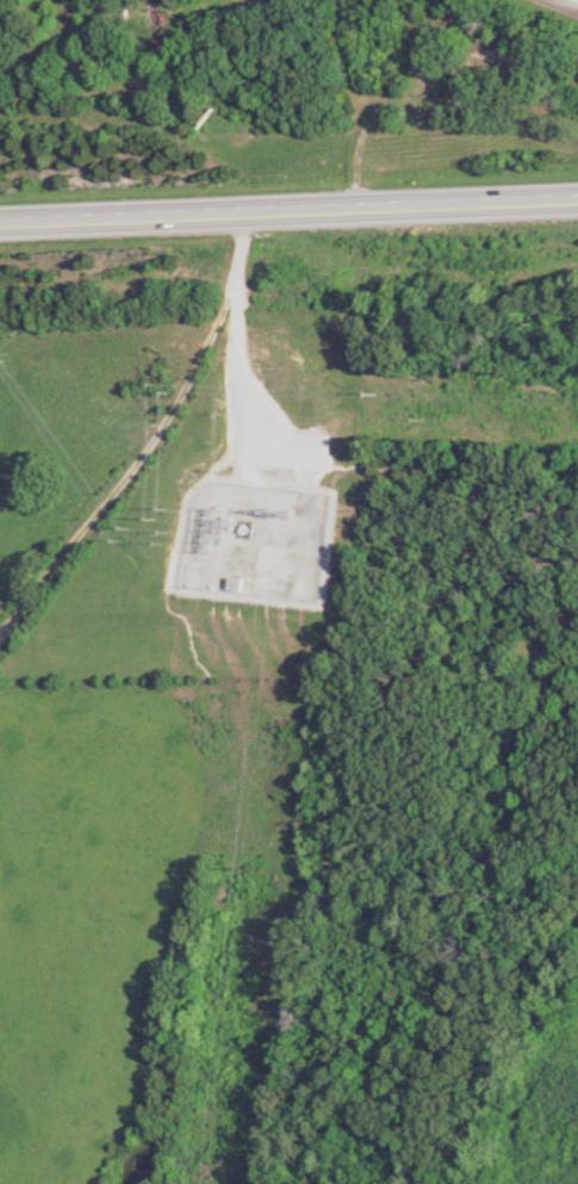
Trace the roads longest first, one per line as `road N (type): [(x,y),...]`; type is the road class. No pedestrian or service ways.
road 1 (primary): [(0,220),(577,197)]

